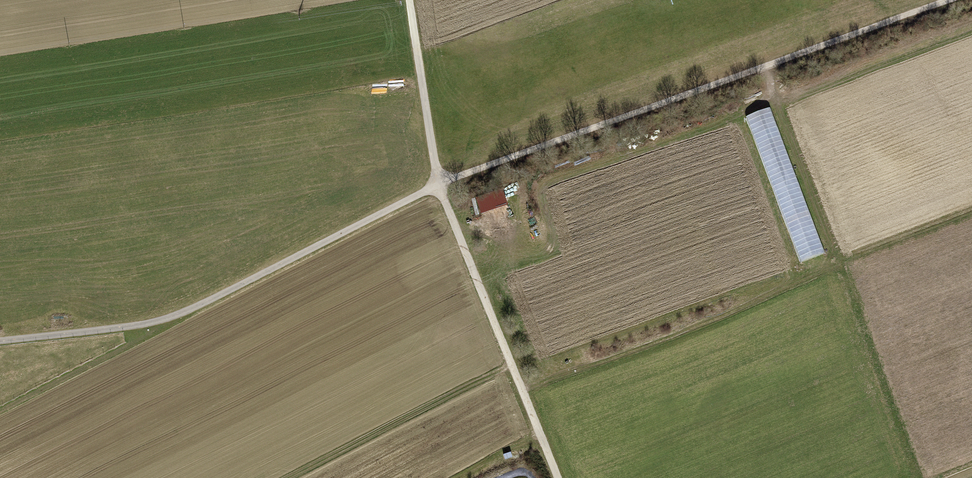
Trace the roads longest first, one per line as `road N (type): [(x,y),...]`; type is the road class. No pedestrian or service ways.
road 1 (track): [(944,0),(439,180),(140,325),(0,337)]
road 2 (track): [(558,477),(439,180),(410,0)]

